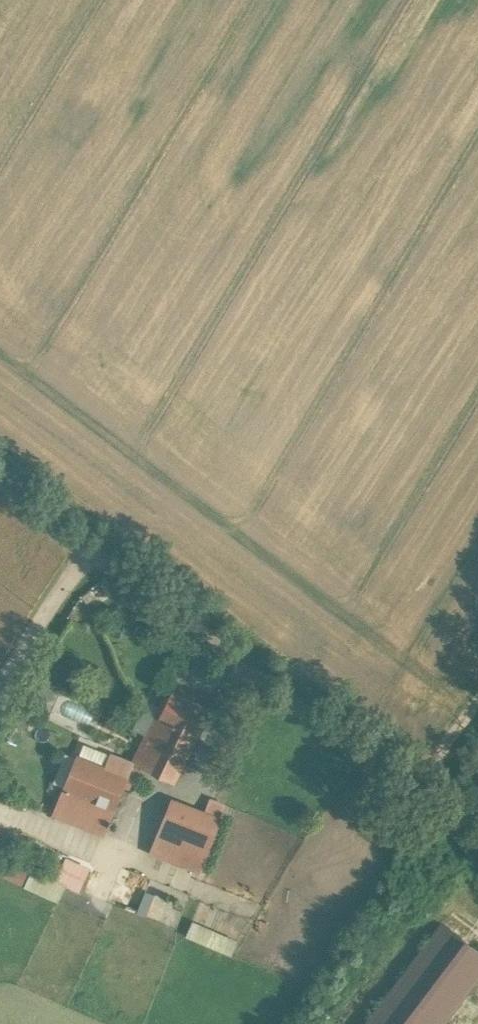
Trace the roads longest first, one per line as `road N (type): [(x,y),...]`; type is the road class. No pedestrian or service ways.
road 1 (unclassified): [(477,850),(0,482)]

